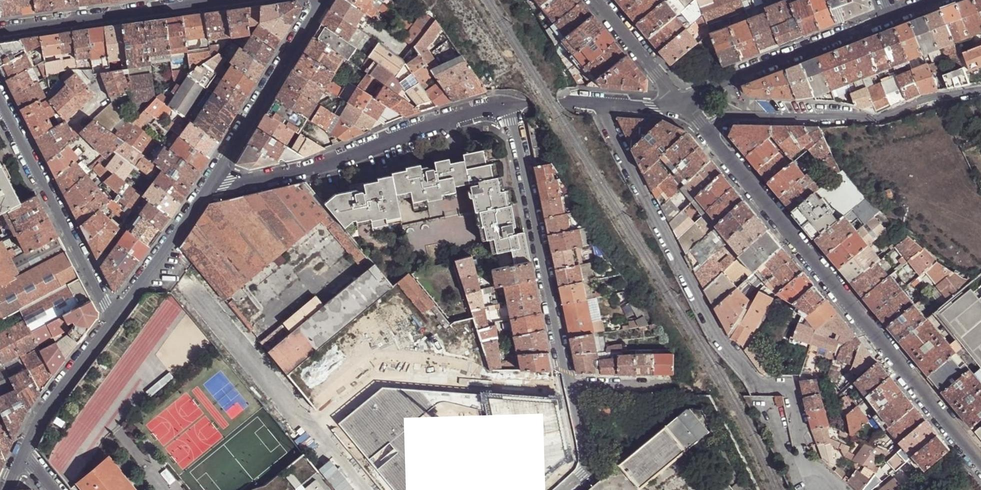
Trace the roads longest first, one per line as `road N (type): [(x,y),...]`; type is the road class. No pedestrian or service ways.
road 1 (residential): [(980,464),(705,132)]
road 2 (residential): [(798,448),(790,393),(753,378),(713,328),(600,105)]
road 3 (residential): [(213,182),(299,172),(508,105)]
road 4 (residential): [(568,385),(508,105)]
road 5 (residential): [(114,320),(0,98)]
road 6 (residential): [(679,100),(892,16)]
road 7 (unclassified): [(224,0),(0,31)]
road 8 (tertiary): [(213,182),(319,0)]
road 9 (residential): [(705,132),(728,117),(879,119)]
road 10 (tertiary): [(114,320),(213,182)]
road 11 (tertiary): [(22,452),(49,402),(114,320)]
road 12 (residential): [(596,0),(679,100)]

